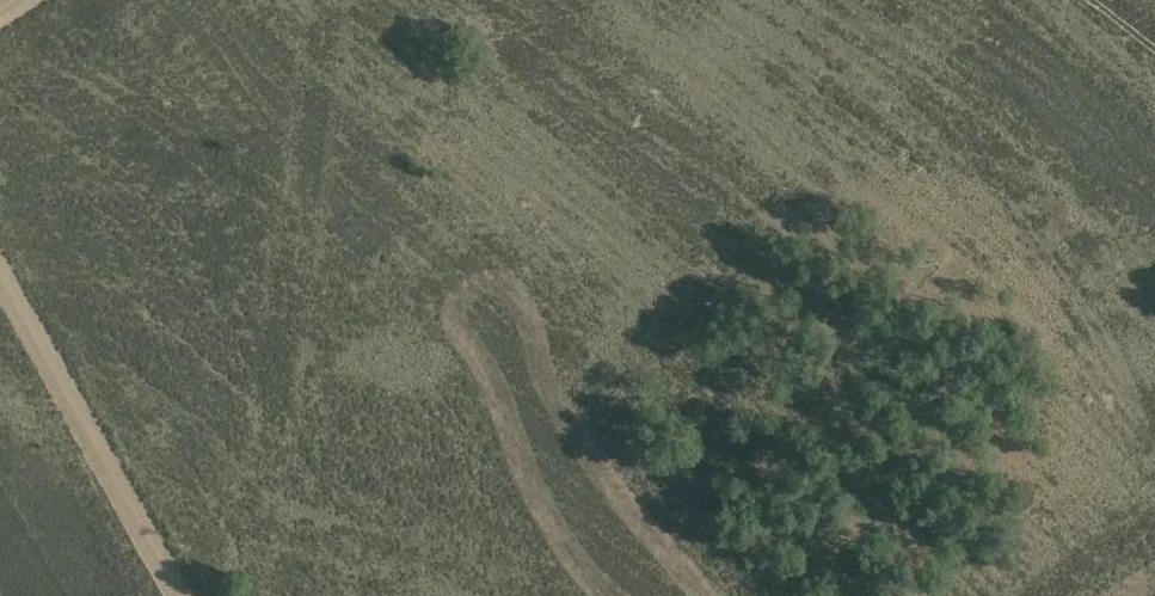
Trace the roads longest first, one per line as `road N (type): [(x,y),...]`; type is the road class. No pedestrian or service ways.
road 1 (track): [(0,275),(185,595)]

